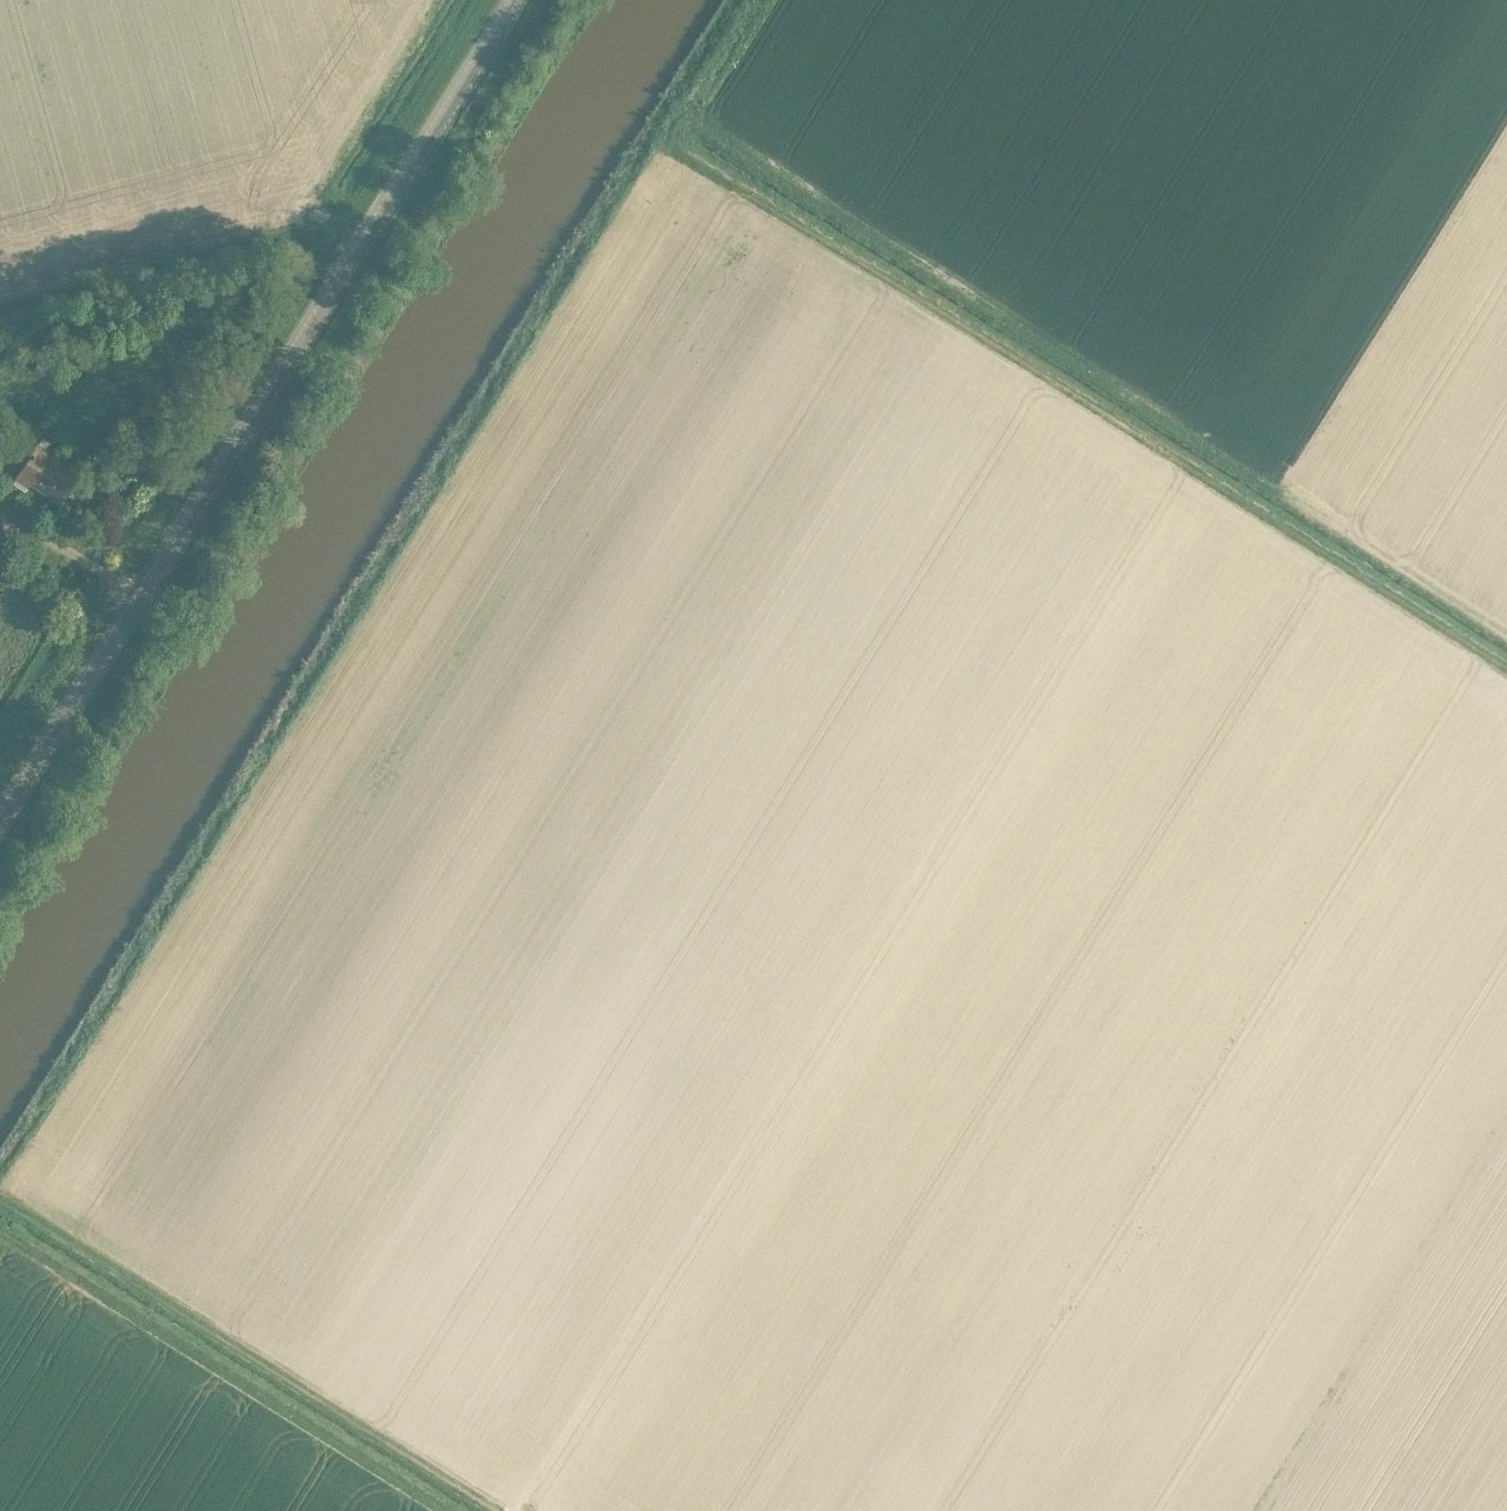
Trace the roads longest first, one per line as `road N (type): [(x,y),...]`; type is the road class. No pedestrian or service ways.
road 1 (track): [(750,0),(695,87),(693,111),(1506,626)]
road 2 (tertiary): [(0,812),(509,0)]

